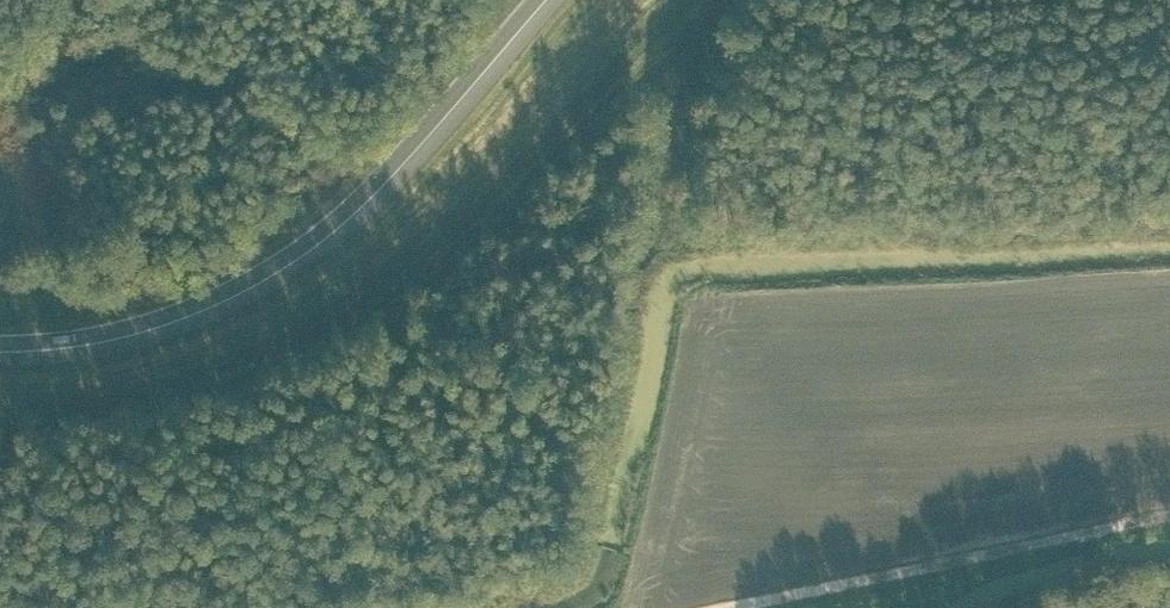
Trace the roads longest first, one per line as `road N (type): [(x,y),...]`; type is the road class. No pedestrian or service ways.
road 1 (motorway): [(0,343),(90,335),(164,315),(302,247),(372,185),(533,0)]
road 2 (track): [(724,607),(1169,515)]

